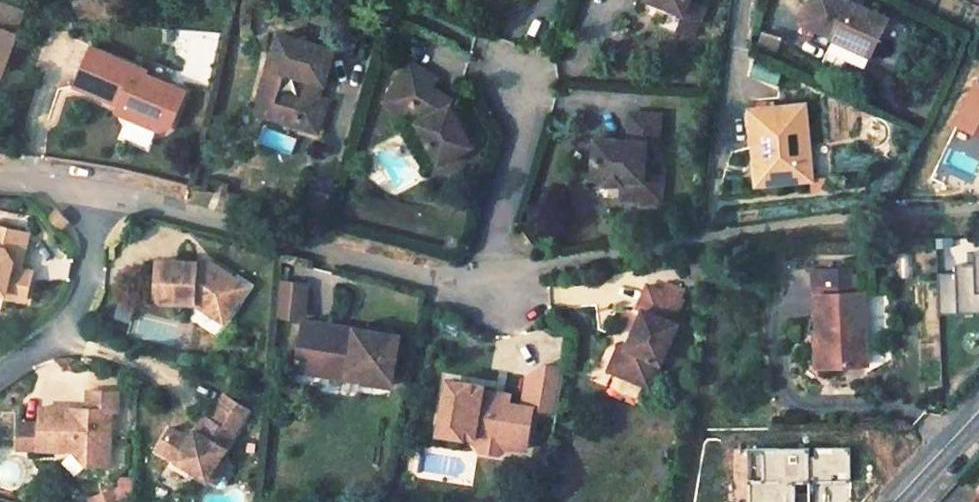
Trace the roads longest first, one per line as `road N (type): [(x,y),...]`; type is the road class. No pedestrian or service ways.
road 1 (residential): [(106,191),(479,287)]
road 2 (residential): [(106,191),(94,264),(67,327),(0,379)]
road 3 (residential): [(479,287),(533,82)]

